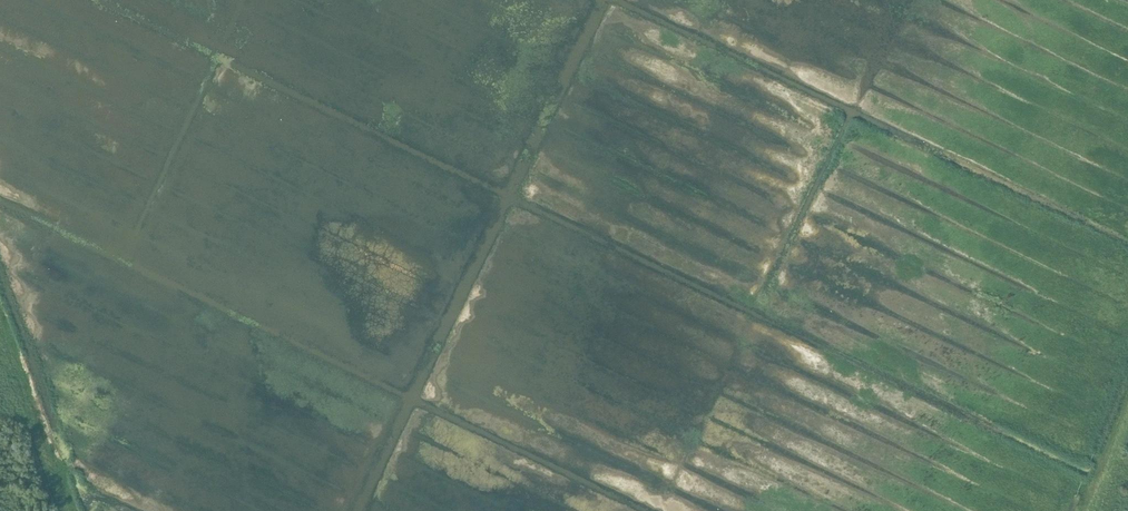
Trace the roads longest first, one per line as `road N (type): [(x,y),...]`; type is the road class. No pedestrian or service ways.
road 1 (track): [(0,309),(75,510)]

